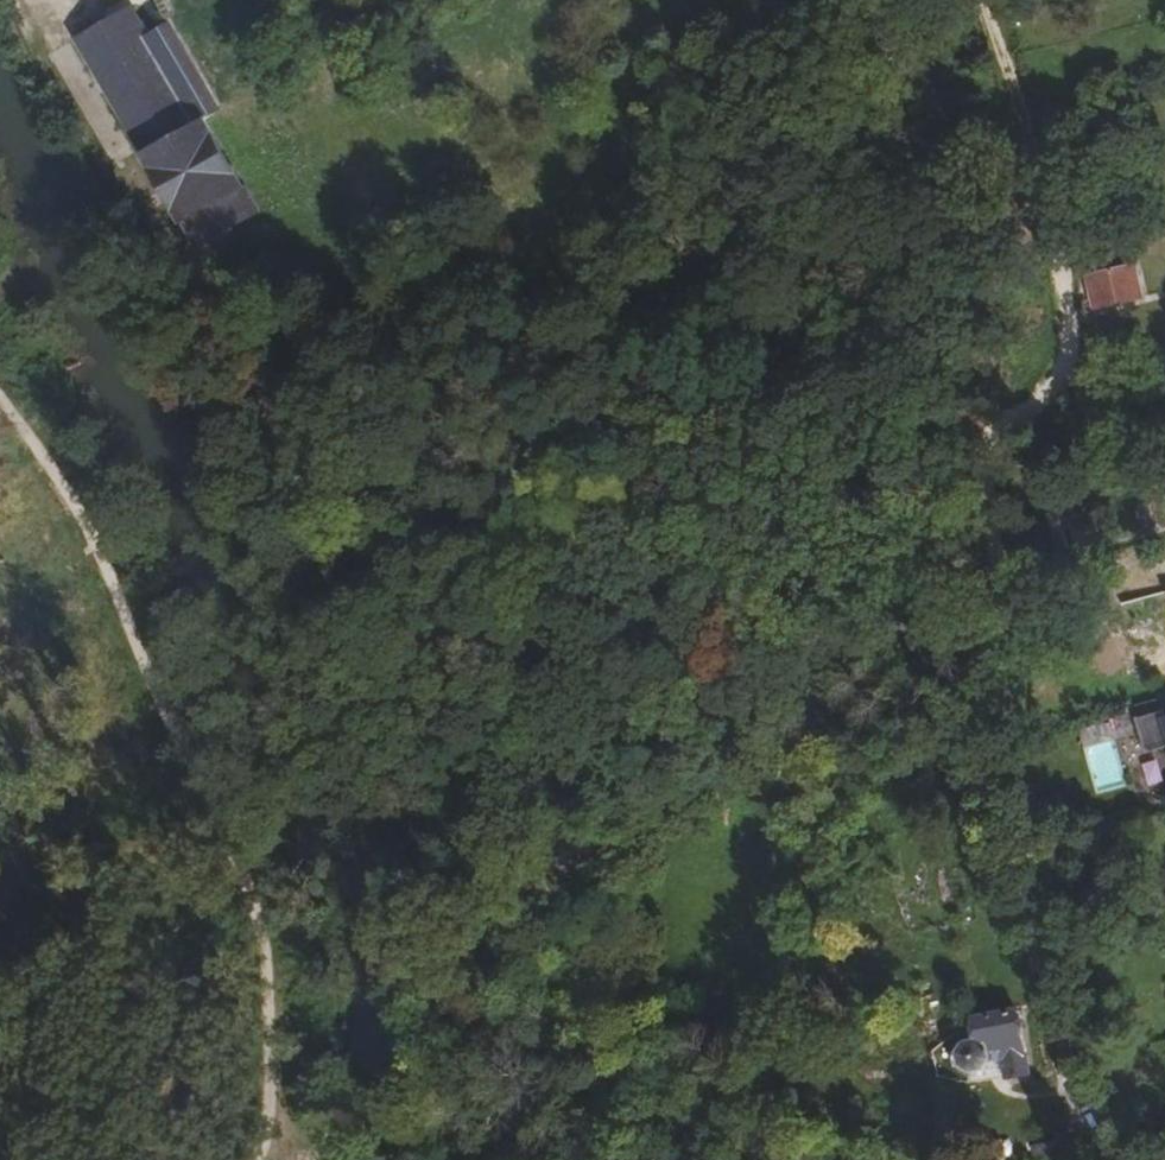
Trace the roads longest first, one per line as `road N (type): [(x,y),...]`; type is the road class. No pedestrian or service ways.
road 1 (track): [(813,1159),(777,1080),(414,820),(218,326),(148,228),(24,0)]

